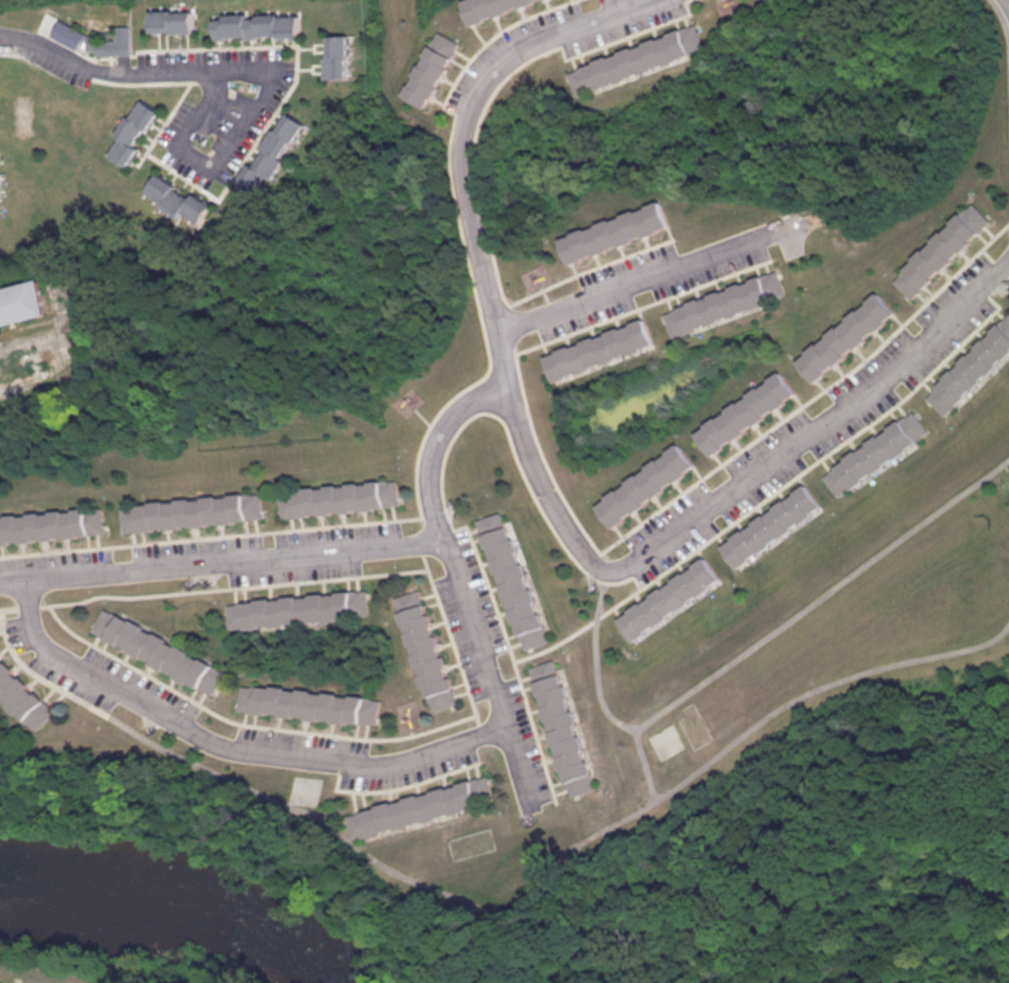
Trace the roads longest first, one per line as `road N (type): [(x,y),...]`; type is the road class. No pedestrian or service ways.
road 1 (residential): [(552,513),(525,455),(509,386),(471,190),(469,134),(477,104),(513,59),(657,0)]
road 2 (residential): [(1008,260),(857,405),(618,565),(599,570),(580,560),(552,513)]
road 3 (residential): [(25,580),(32,630),(48,650),(212,742),(367,764),(399,761),(507,723)]
road 4 (residential): [(509,386),(456,416),(431,468),(427,499),(537,810)]
road 5 (residential): [(0,582),(439,540)]
road 6 (residential): [(498,330),(807,221)]
road 7 (residential): [(276,69),(228,70),(180,145),(215,167),(276,69)]
road 8 (residential): [(228,70),(109,73),(50,44),(0,34)]

